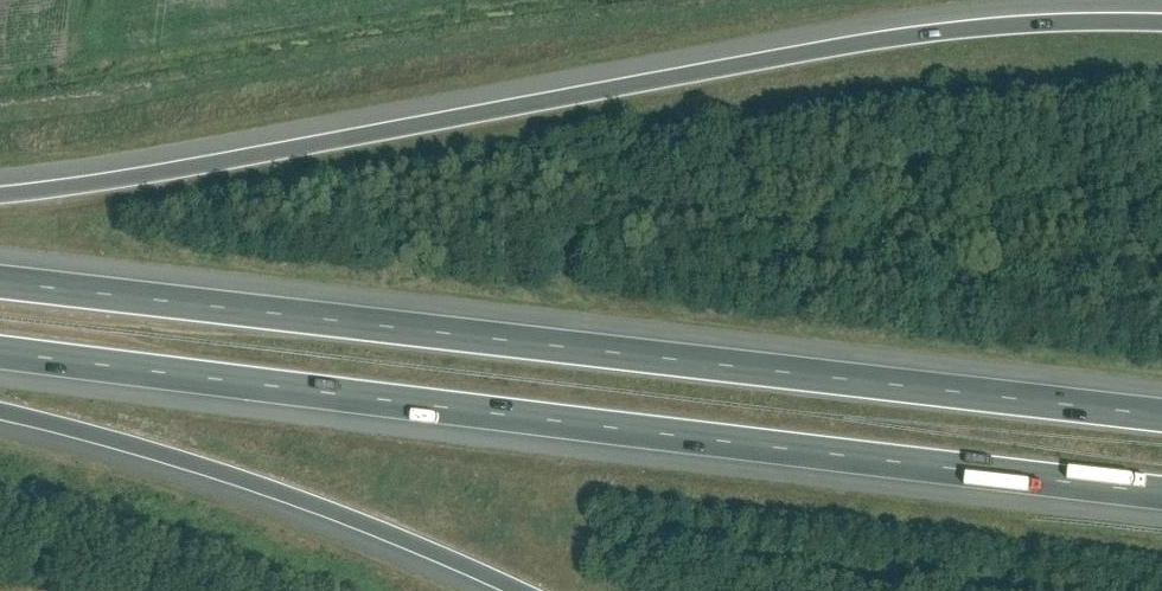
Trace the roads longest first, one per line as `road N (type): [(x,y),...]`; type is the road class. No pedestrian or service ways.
road 1 (motorway): [(1161,22),(902,36),(0,196)]
road 2 (motorway): [(0,346),(1161,490)]
road 3 (motorway): [(1161,414),(0,281)]
road 4 (motorway): [(0,415),(347,515),(511,590)]

